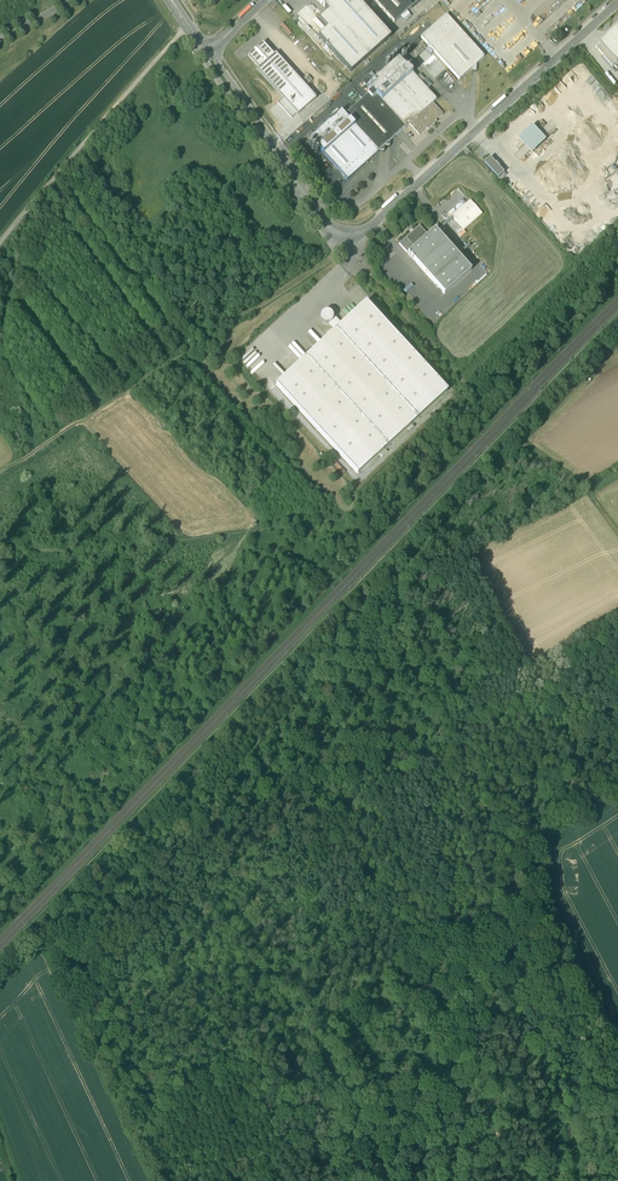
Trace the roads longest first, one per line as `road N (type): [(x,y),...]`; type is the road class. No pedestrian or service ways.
road 1 (unclassified): [(617,3),(361,234),(347,239),(326,226),(206,52)]
road 2 (track): [(0,484),(343,258),(347,239)]
road 3 (track): [(192,30),(0,255)]
road 4 (track): [(355,237),(367,272),(491,409),(512,397)]

